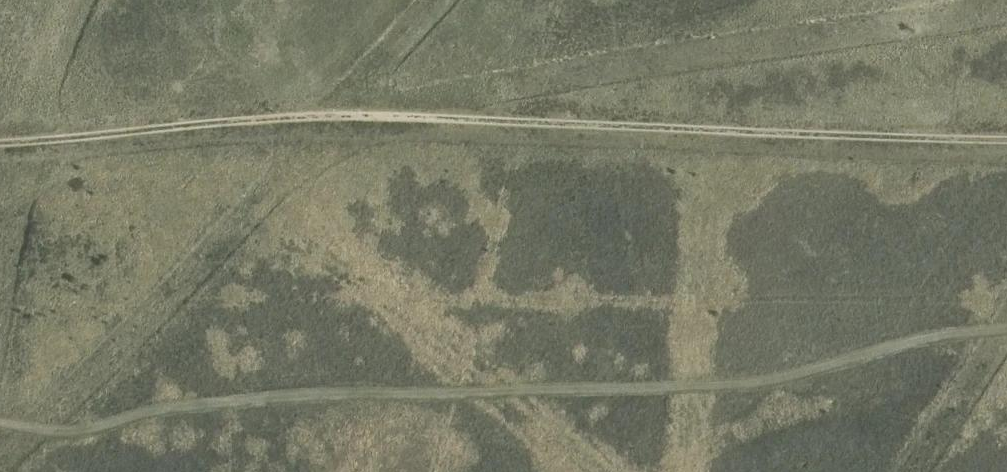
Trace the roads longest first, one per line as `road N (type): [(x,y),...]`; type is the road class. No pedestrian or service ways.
road 1 (track): [(0,143),(294,117),(1006,138)]

